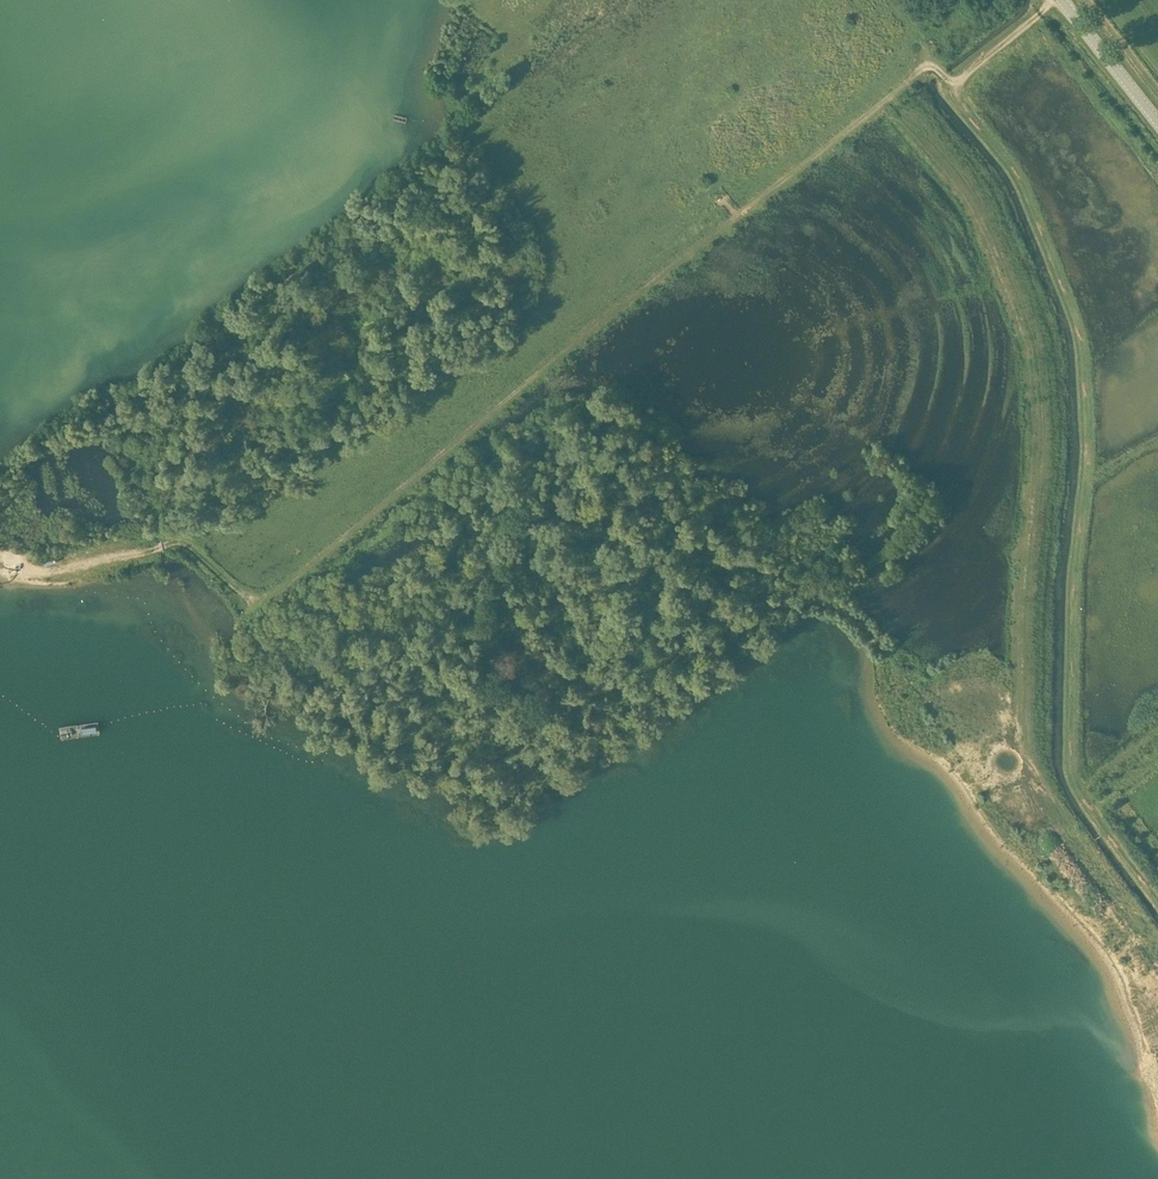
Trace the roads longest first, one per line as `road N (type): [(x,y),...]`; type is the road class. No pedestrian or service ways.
road 1 (unclassified): [(1157,122),(1062,0)]

